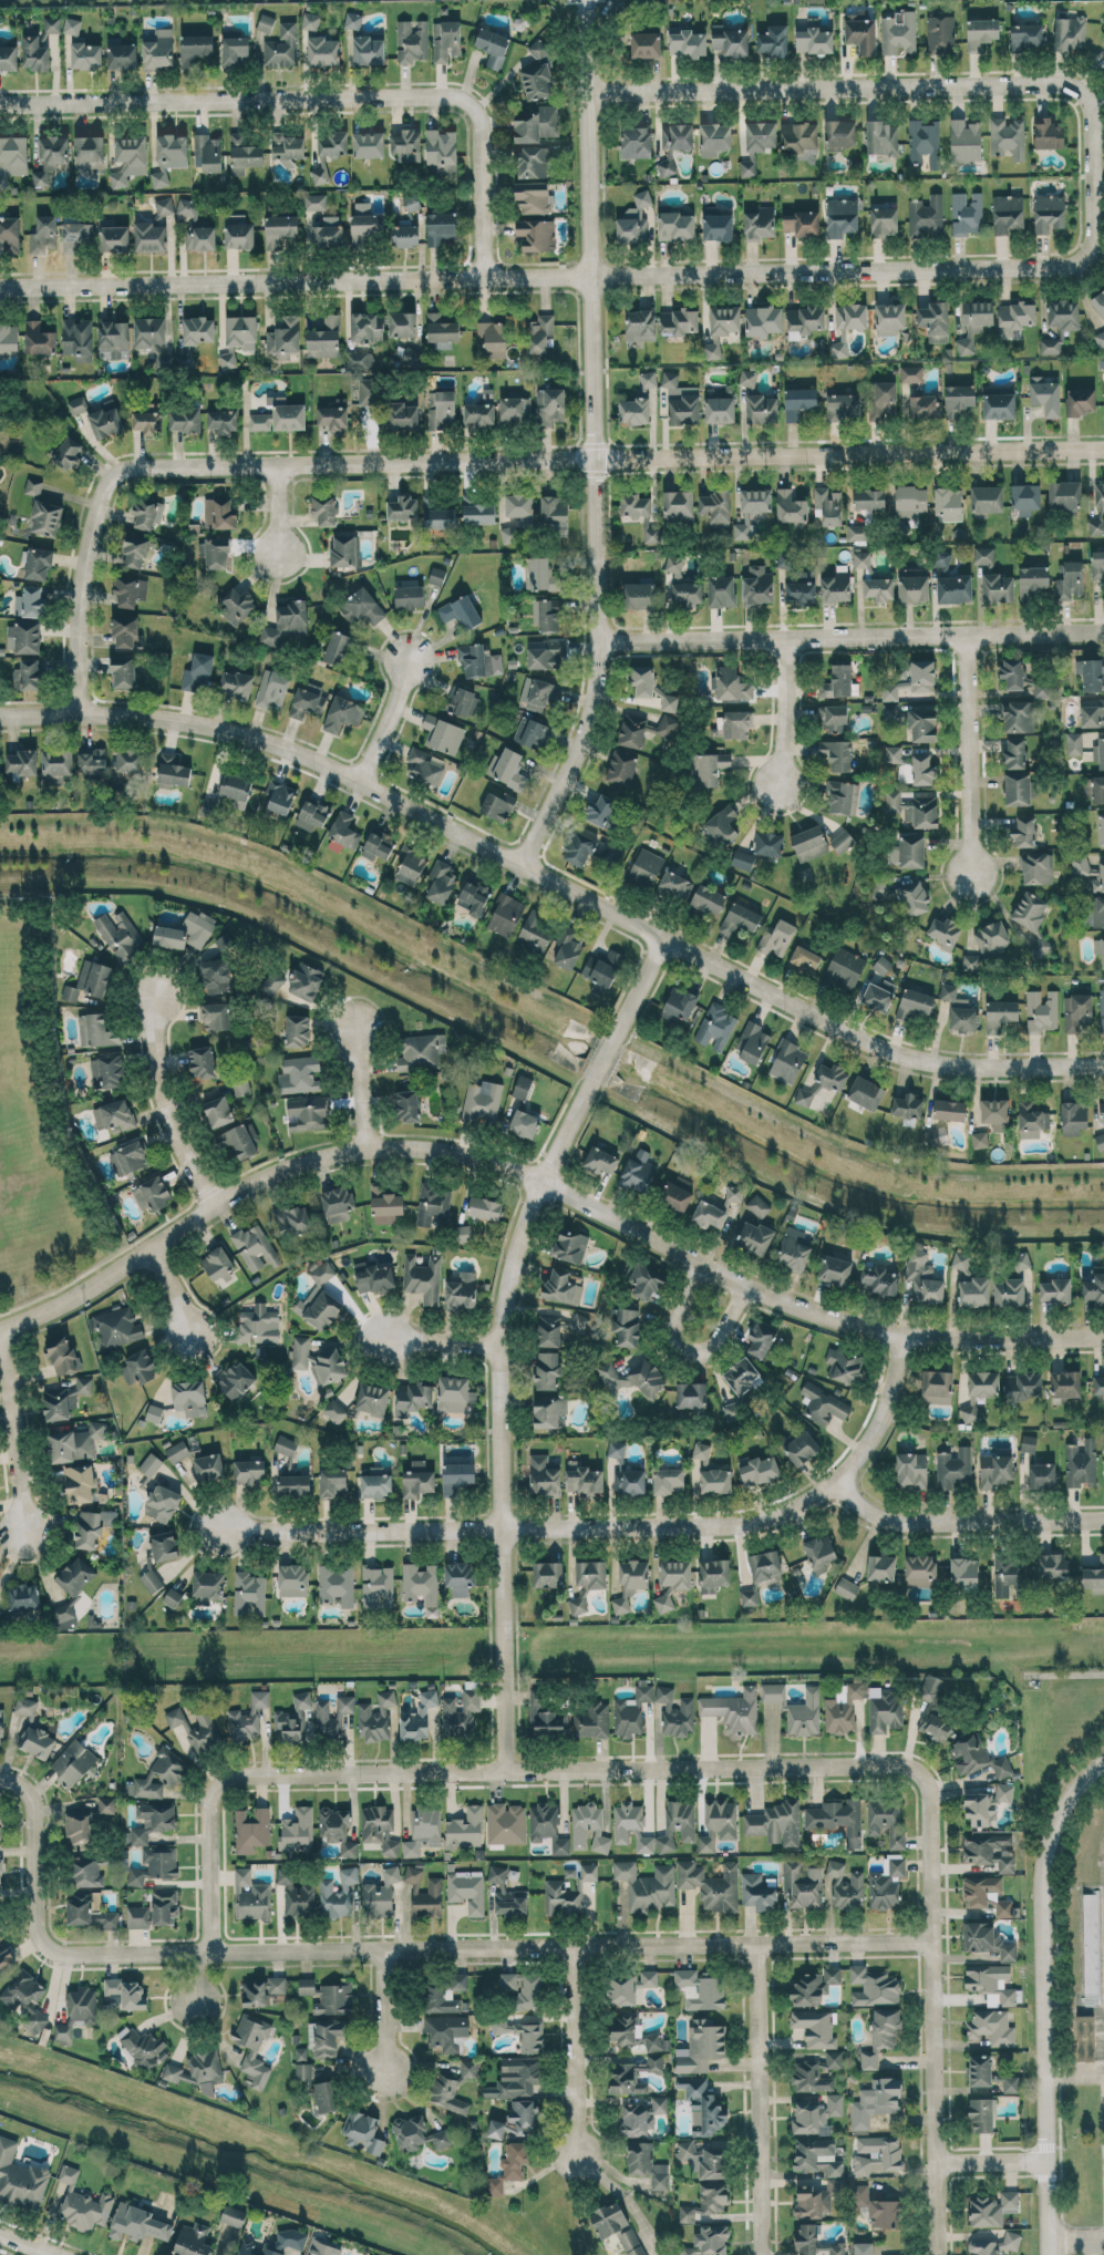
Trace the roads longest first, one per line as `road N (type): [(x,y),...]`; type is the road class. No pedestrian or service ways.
road 1 (residential): [(80,711),(84,565),(105,484),(118,472),(1103,443)]
road 2 (residential): [(0,1333),(156,1248),(261,1178),(306,1161),(406,1146),(492,1161),(744,1287),(853,1324),(960,1339),(1103,1338)]
road 3 (residential): [(0,713),(171,720),(270,741),(361,779),(899,1054),(970,1065),(1103,1063)]
road 4 (residential): [(0,286),(1081,266),(1098,239)]
road 5 (residential): [(0,1776),(33,1787),(33,1913),(48,1952),(932,1939)]
road 6 (residential): [(921,1774),(893,1763),(231,1769),(211,1777),(210,1952)]
road 7 (residential): [(585,0),(600,640),(581,740),(519,862)]
road 8 (residential): [(901,1334),(873,1435),(837,1481),(776,1516),(218,1526)]
road 9 (residential): [(506,1768),(498,1342),(538,1183),(594,1077)]
road 10 (residential): [(1098,239),(1092,91),(1084,83),(587,91)]
road 11 (residential): [(0,101),(458,91),(477,100),(486,275)]
road 12 (residential): [(1050,2254),(1043,1868),(1055,1819),(1103,1761)]
road 13 (residential): [(600,640),(1103,629)]
road 14 (residential): [(932,1939),(938,2254)]
road 15 (residential): [(761,2254),(757,1944)]
road 16 (residential): [(1103,1518),(906,1522),(860,1505),(837,1481)]
road 17 (residential): [(969,632),(971,872)]
road 18 (residential): [(213,1205),(159,1092),(154,999)]
road 19 (residential): [(571,1946),(575,2154)]
road 20 (residential): [(0,1347),(29,1537)]
road 21 (residential): [(701,1267),(675,1321),(674,1337),(690,1353),(710,1348),(744,1287)]
road 22 (residential): [(932,1939),(930,1804),(921,1774)]
road 23 (residential): [(790,638),(775,786)]
road 24 (residential): [(361,779),(409,660)]
road 25 (residential): [(383,1948),(384,2074)]
road 26 (residential): [(367,1150),(354,1027)]

